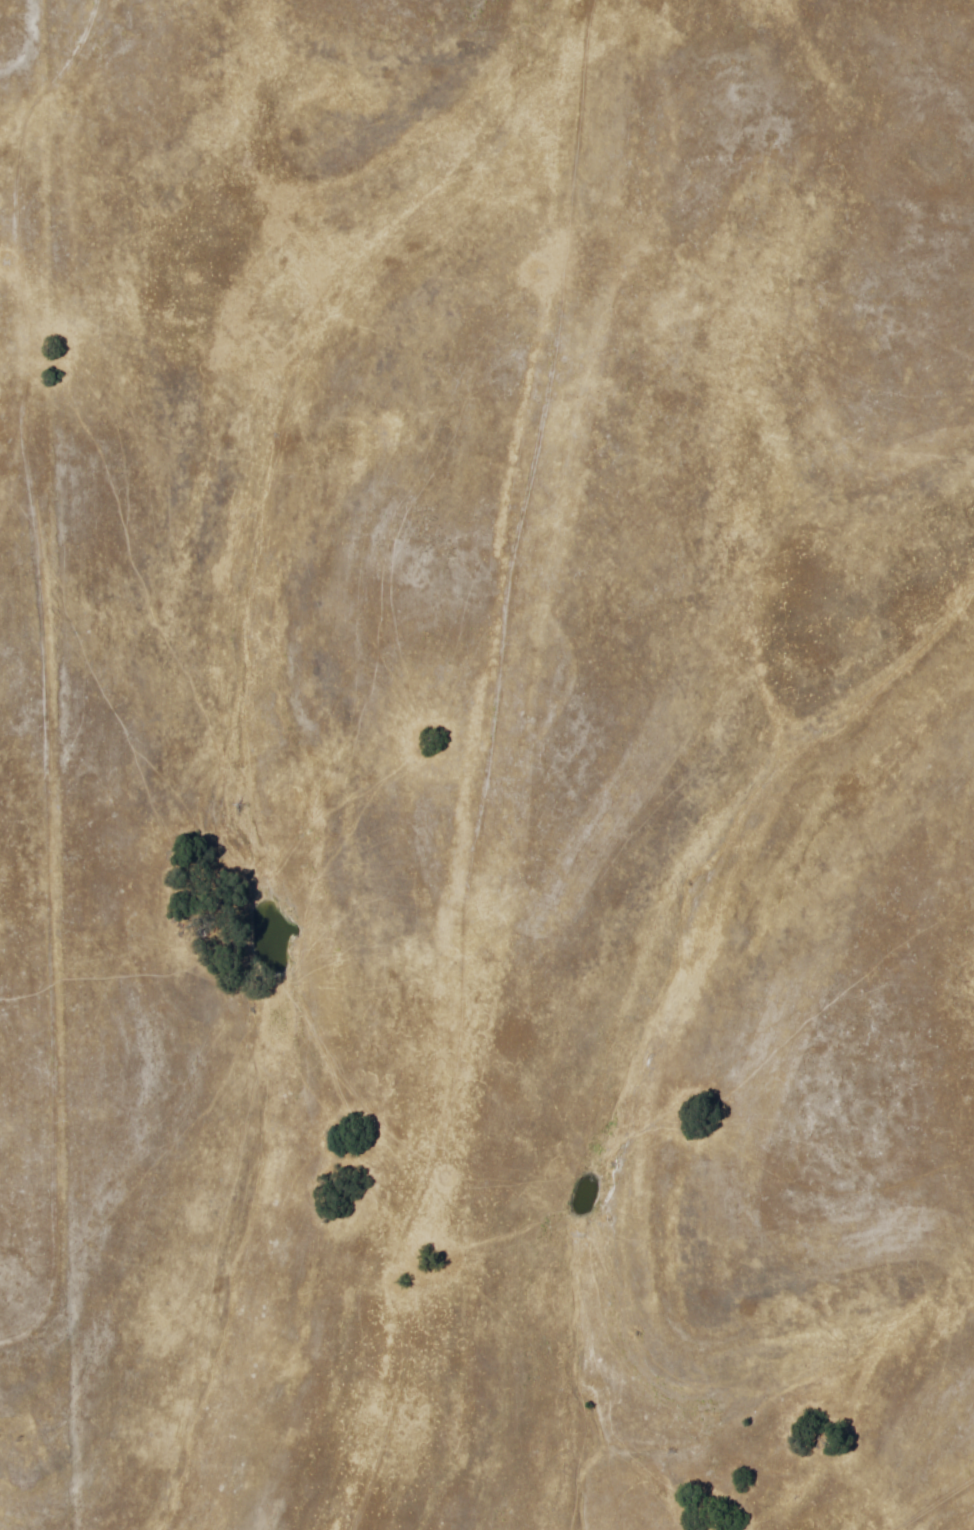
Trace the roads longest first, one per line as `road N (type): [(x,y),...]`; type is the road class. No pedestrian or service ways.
road 1 (track): [(520,0),(506,496),(482,874),(437,1313)]

